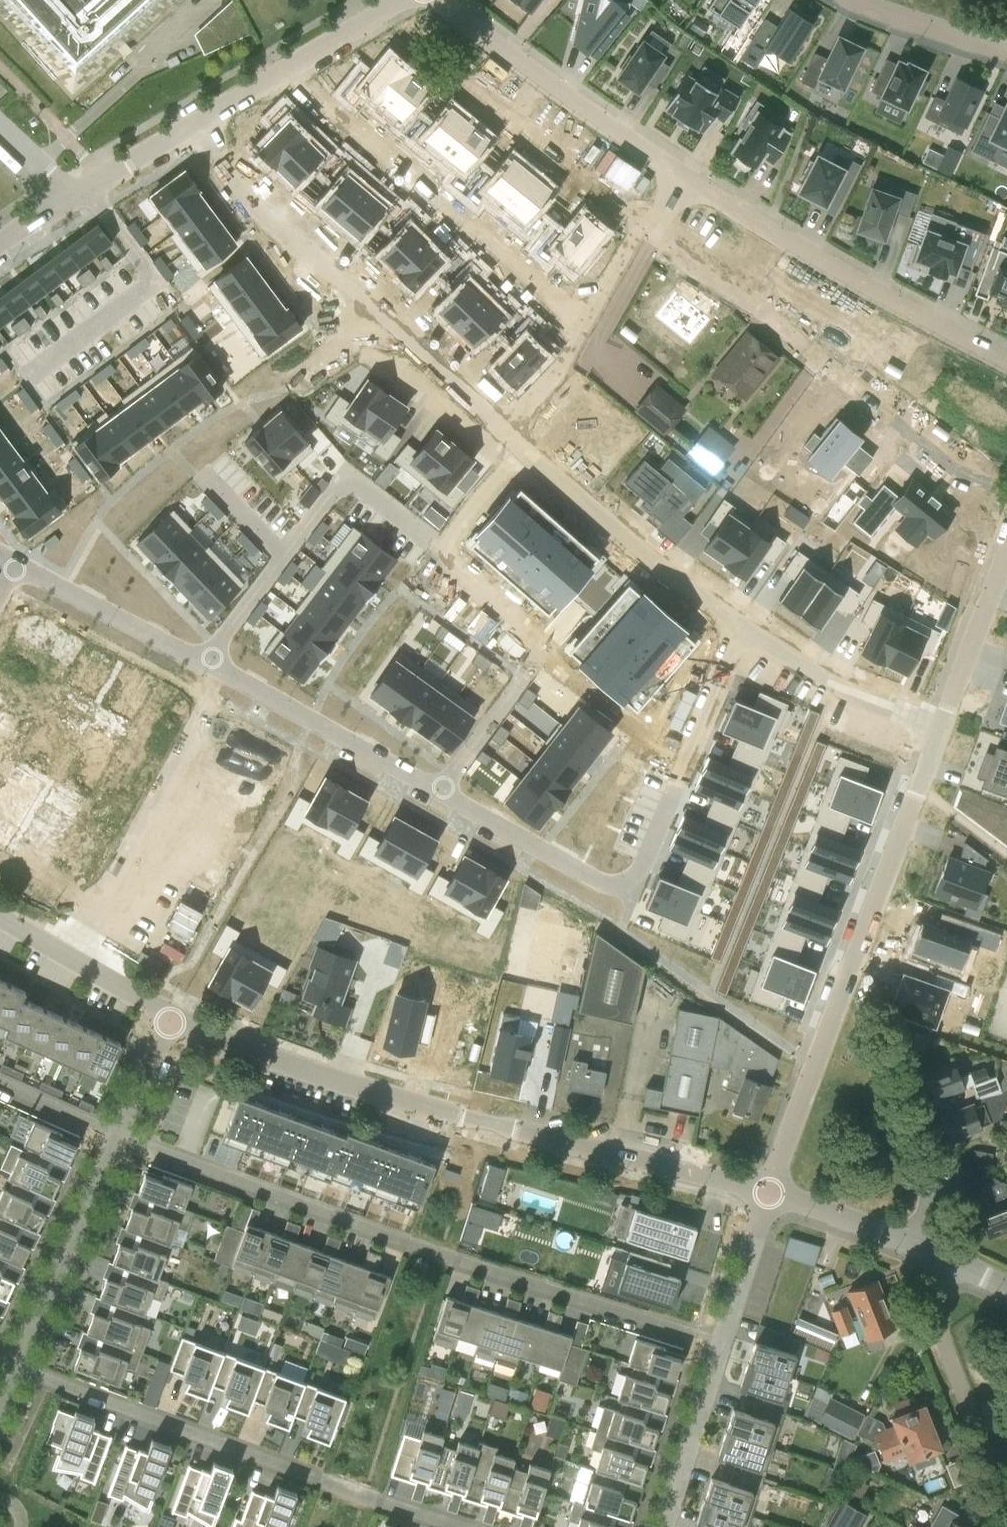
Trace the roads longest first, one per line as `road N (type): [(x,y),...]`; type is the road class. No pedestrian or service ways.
road 1 (residential): [(209,663),(589,877),(606,879),(617,874),(738,624)]
road 2 (residential): [(738,624),(538,463),(241,195),(197,121)]
road 3 (residential): [(439,0),(561,95),(768,232),(1006,362)]
road 4 (residential): [(723,1344),(409,1245),(118,1138)]
road 5 (unclassified): [(768,1194),(362,1089),(172,1018)]
road 6 (residential): [(768,1194),(936,732)]
road 7 (residential): [(15,1367),(463,1526)]
road 8 (track): [(1006,488),(953,469),(769,317),(653,240)]
road 9 (residential): [(209,663),(69,956)]
road 10 (residential): [(15,1367),(118,1138)]
road 11 (residential): [(197,121),(399,0)]
road 12 (residential): [(0,555),(209,663)]
road 13 (residential): [(0,244),(197,121)]
road 14 (residential): [(936,732),(837,688),(738,624)]
road 15 (residential): [(990,1466),(930,1306),(946,1259)]
road 16 (residential): [(936,732),(1006,547)]
road 17 (residential): [(723,1344),(665,1526)]
road 18 (residential): [(881,1072),(928,1196),(917,1246)]
road 19 (residential): [(856,0),(1006,52)]
road 20 (unclassified): [(917,1246),(768,1194)]
road 21 (residential): [(768,1194),(723,1344)]
road 22 (residential): [(118,1138),(172,1018)]
road 23 (residential): [(118,1138),(0,1084)]
road 24 (unclassified): [(172,1018),(69,956)]

